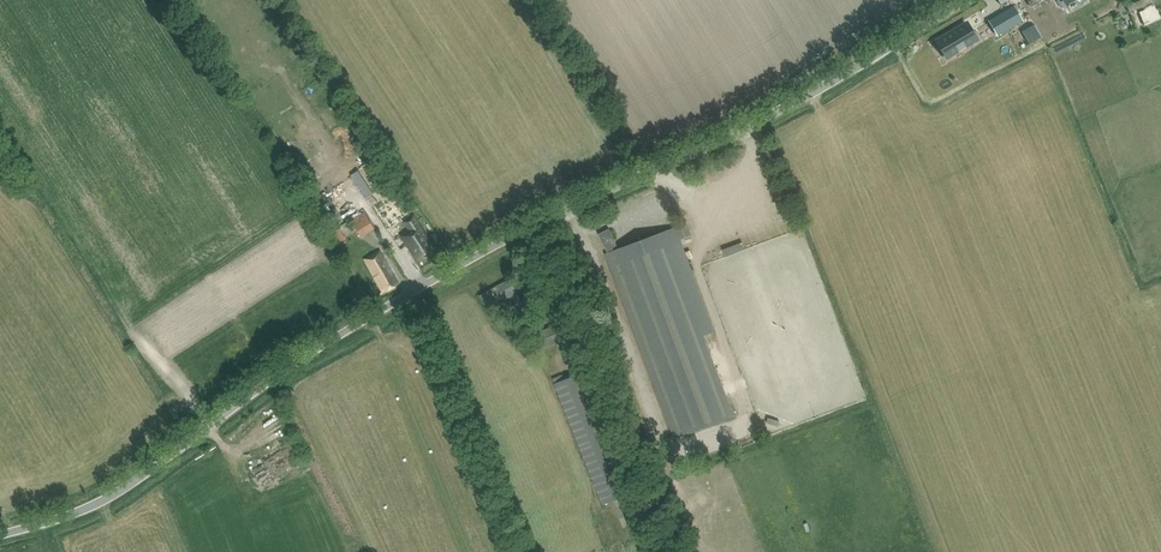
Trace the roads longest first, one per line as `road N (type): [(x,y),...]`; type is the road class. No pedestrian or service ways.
road 1 (unclassified): [(0,535),(108,498),(311,352),(430,282),(746,128),(966,0)]

